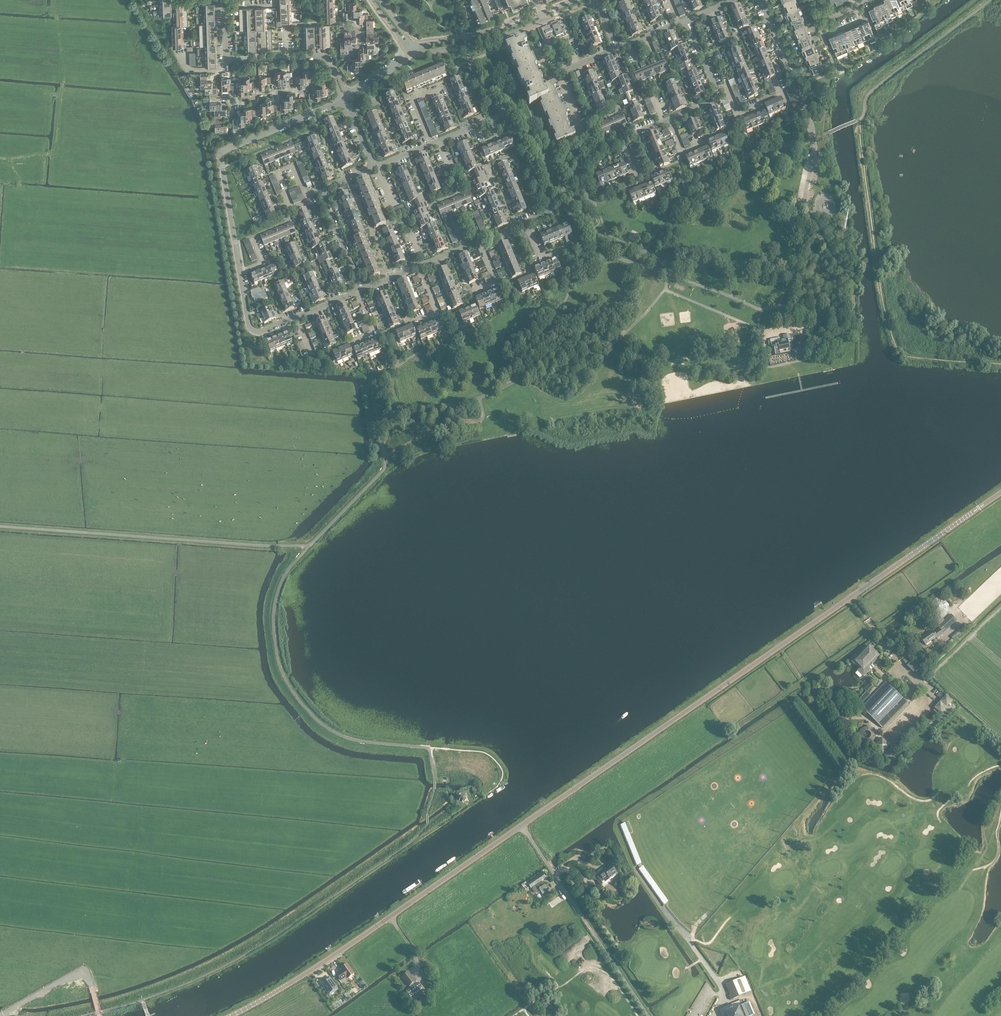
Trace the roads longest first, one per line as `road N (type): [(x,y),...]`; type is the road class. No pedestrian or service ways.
road 1 (tertiary): [(229,1015),(343,949),(1000,493)]
road 2 (unclassified): [(769,336),(819,324),(835,264),(807,217),(810,122),(762,0)]
road 3 (unclassified): [(240,273),(222,151),(346,100)]
road 4 (tertiary): [(411,49),(484,42),(546,20)]
road 5 (tertiary): [(543,14),(482,36),(415,45)]

